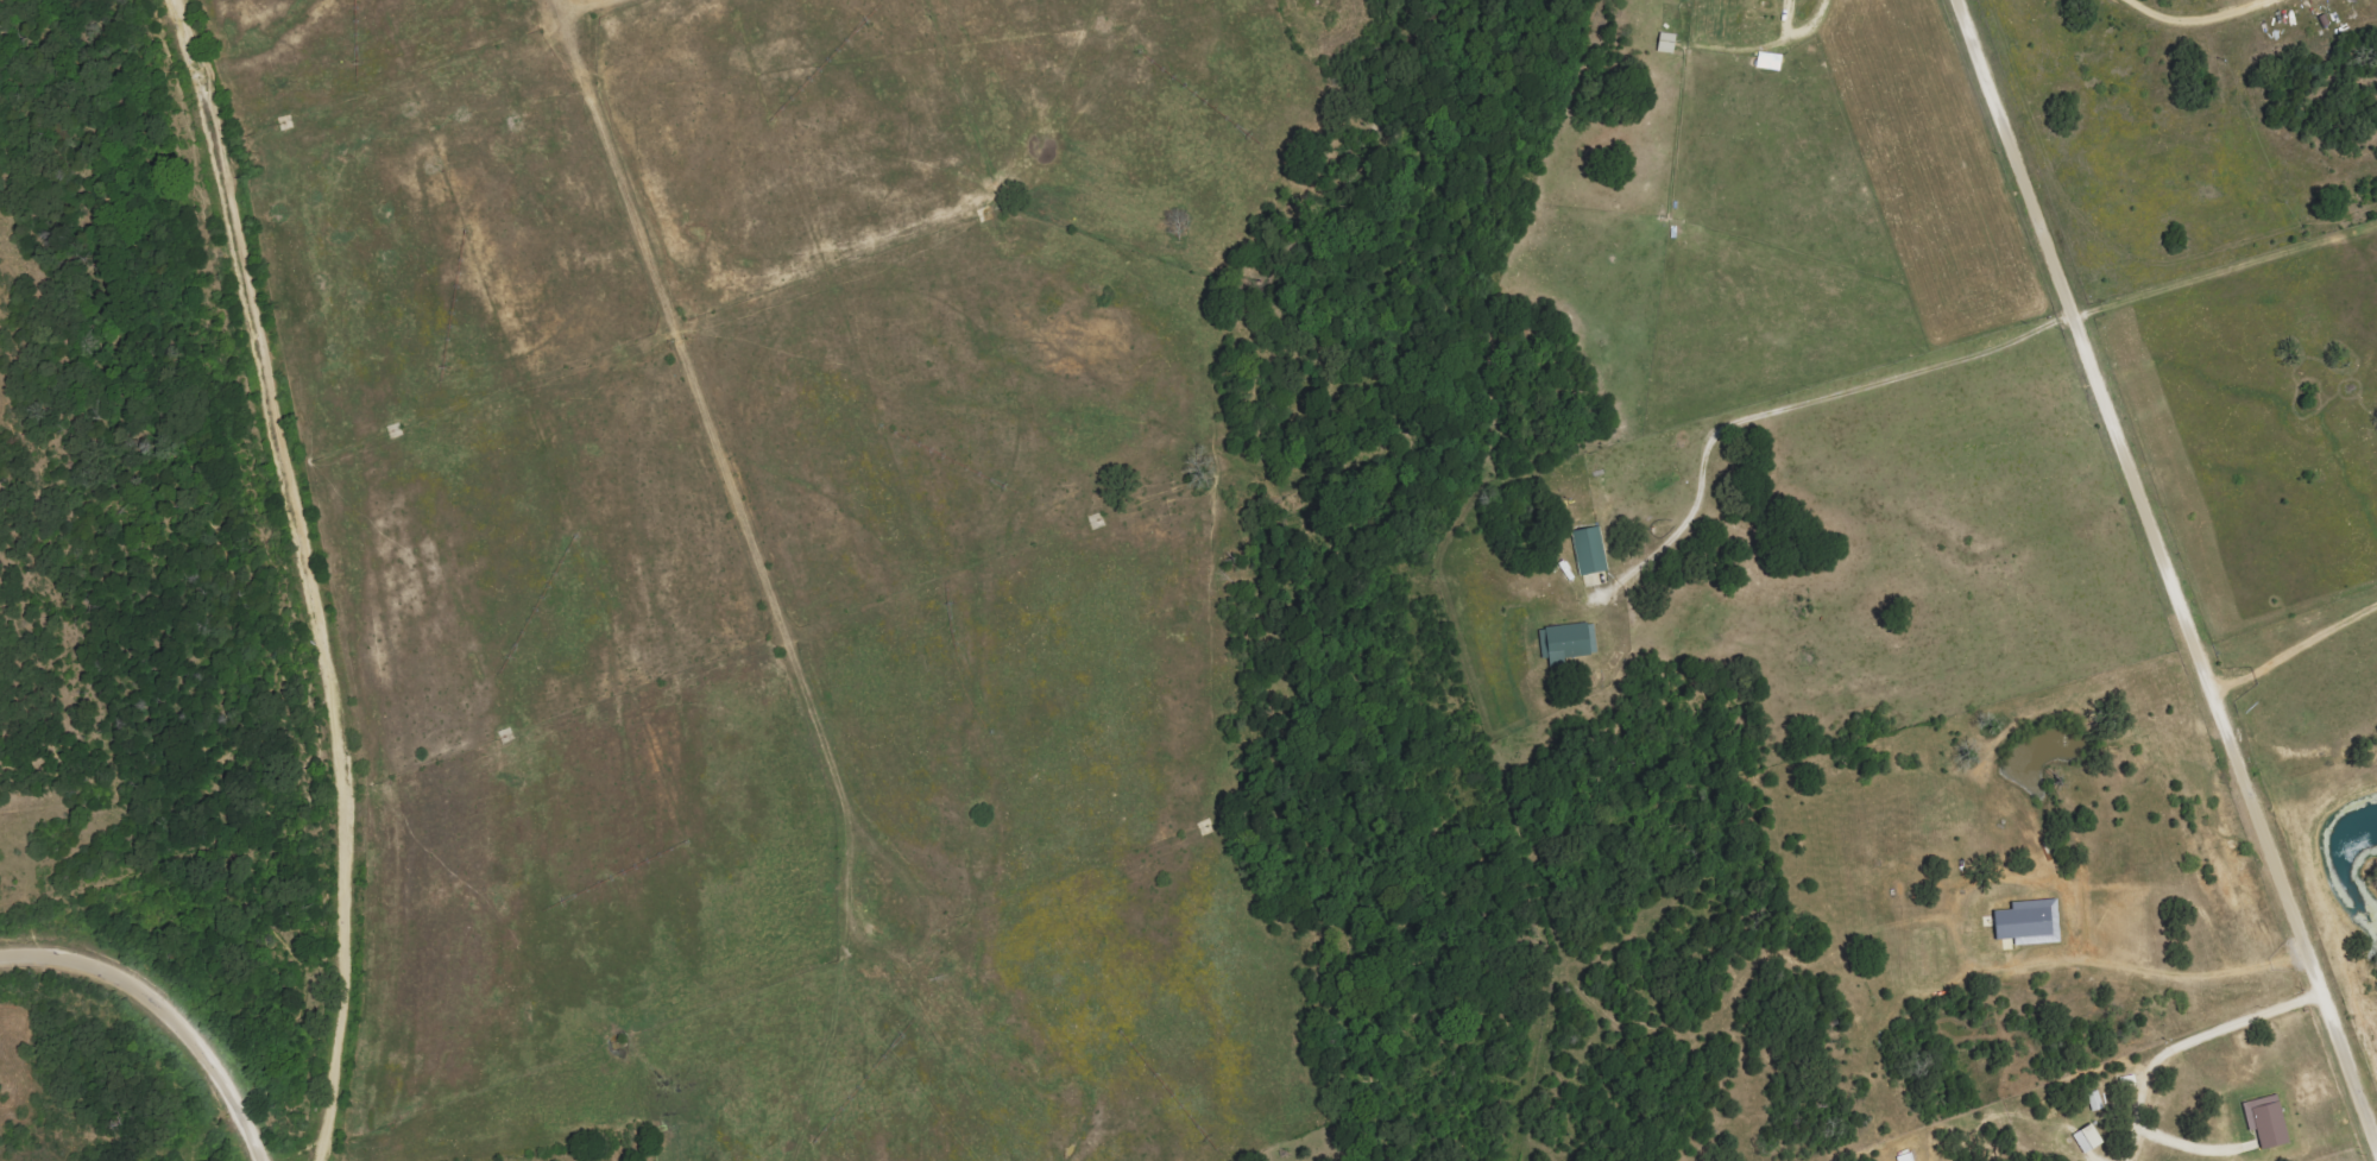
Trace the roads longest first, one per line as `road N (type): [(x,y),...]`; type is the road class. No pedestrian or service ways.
road 1 (residential): [(2376,1149),(1958,0)]
road 2 (residential): [(318,1160),(342,1046),(345,807),(216,131),(175,0)]
road 3 (residential): [(0,963),(43,954),(132,980),(197,1049),(263,1160)]

